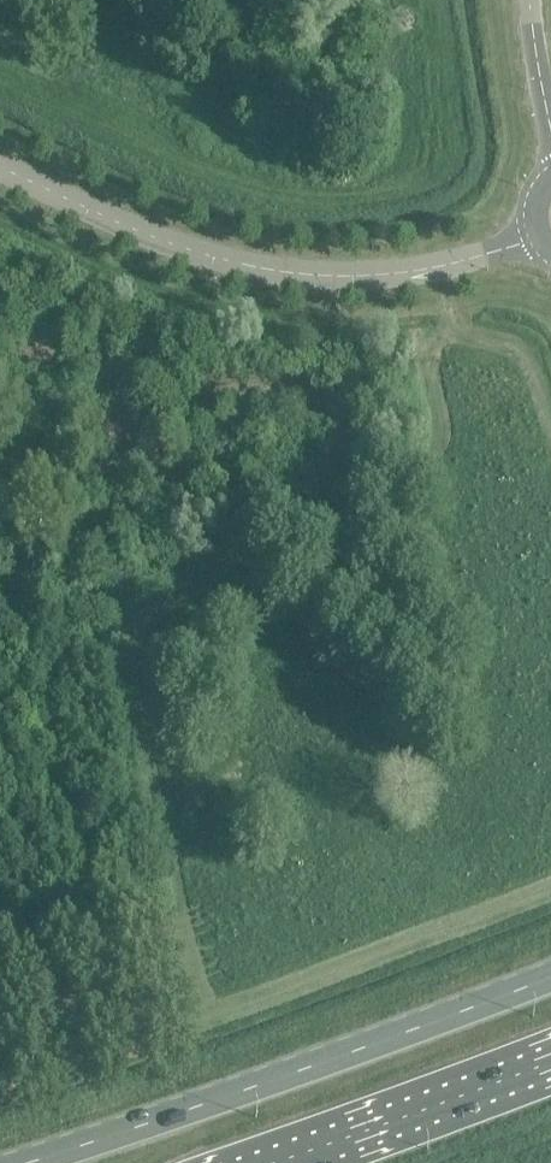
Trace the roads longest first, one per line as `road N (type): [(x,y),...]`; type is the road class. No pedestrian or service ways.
road 1 (unclassified): [(0,165),(203,252),(287,270),(372,276),(457,261),(532,234)]
road 2 (trunk): [(550,975),(27,1162)]
road 3 (trunk): [(260,1162),(550,1060)]
road 4 (unclassified): [(550,127),(529,0)]

